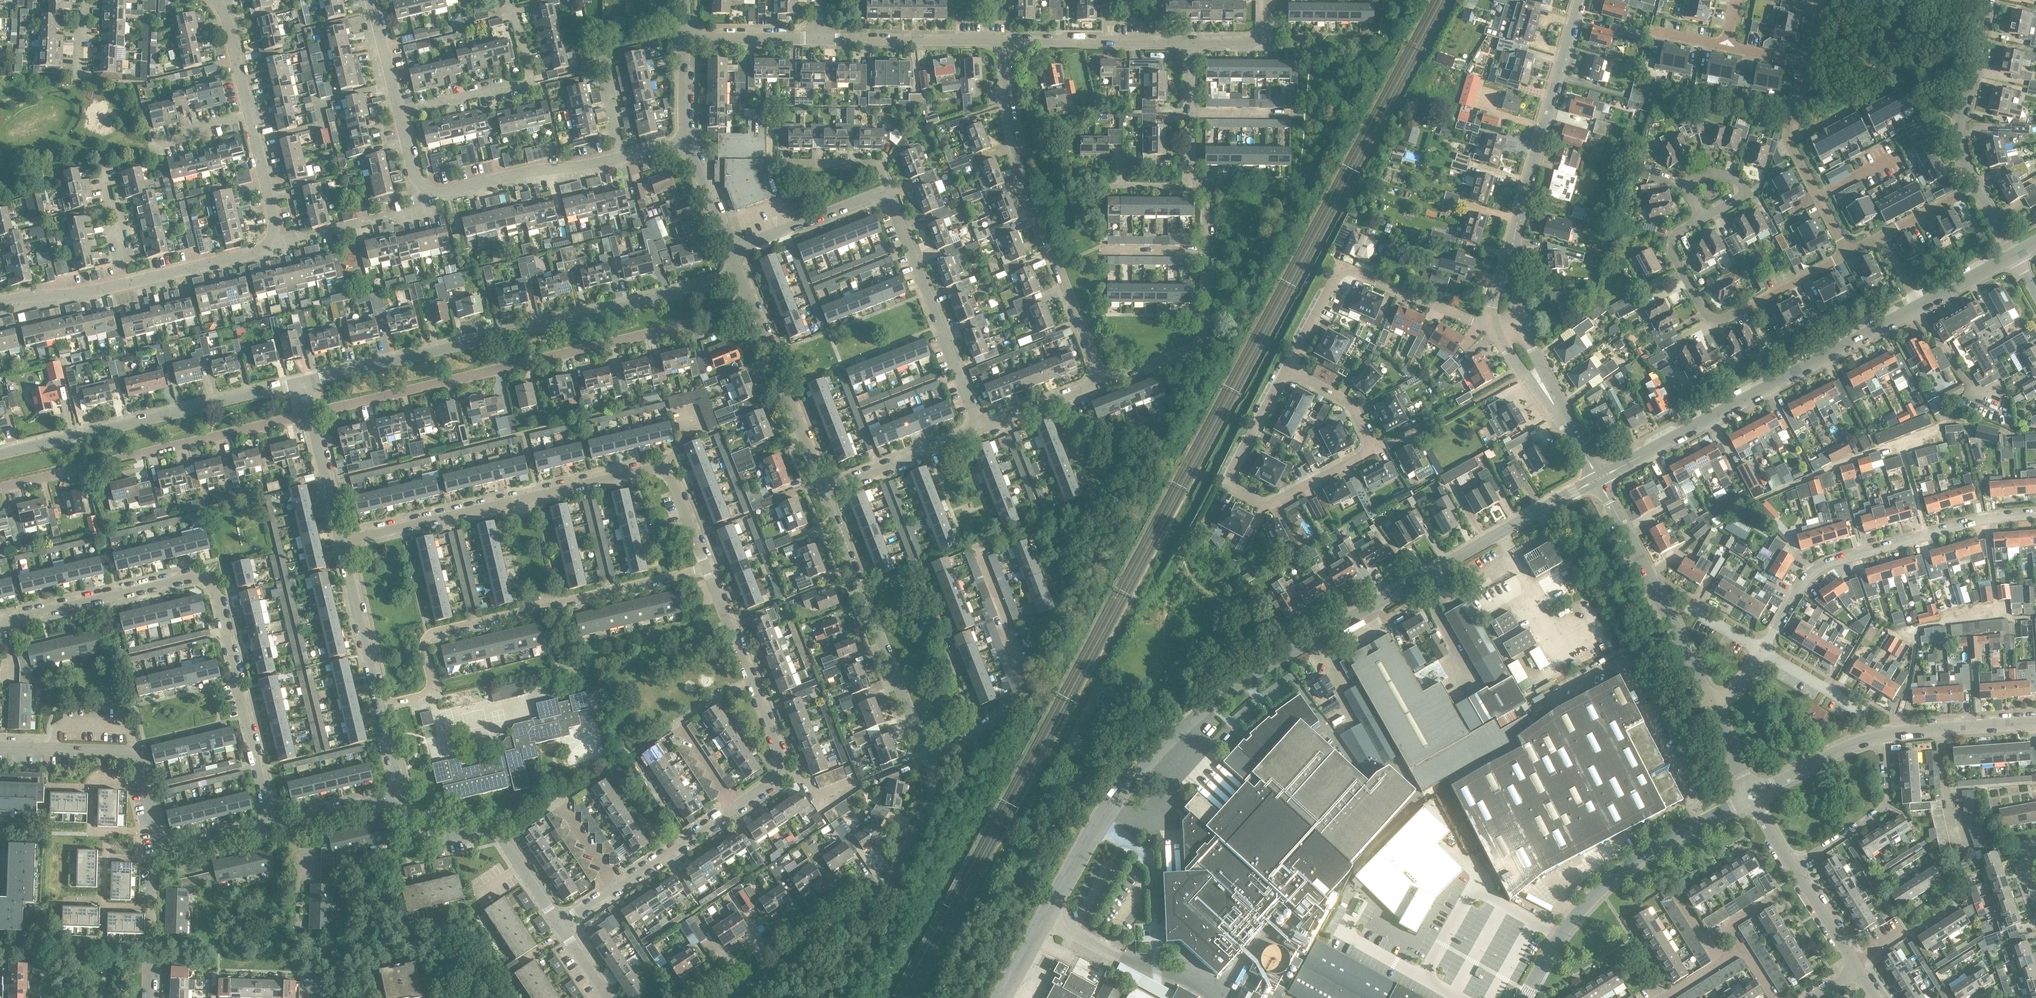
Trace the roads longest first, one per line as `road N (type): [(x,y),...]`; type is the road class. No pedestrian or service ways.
road 1 (unclassified): [(1007,997),(1136,780),(1215,697),(1601,480)]
road 2 (residential): [(270,828),(217,595),(207,581),(2,623)]
road 3 (unclassified): [(304,385),(741,280)]
road 4 (residential): [(705,566),(669,475),(654,469),(342,542)]
road 5 (residential): [(1103,382),(1186,351),(1206,327),(1207,210),(1191,163),(1191,42)]
road 6 (residential): [(311,416),(706,322)]
road 7 (residential): [(382,707),(424,695),(430,633),(705,566)]
road 8 (unclassified): [(1601,480),(1920,307)]
road 9 (residential): [(1103,382),(1018,155),(1004,41)]
road 10 (unclassified): [(730,997),(868,905),(933,799),(931,760)]
road 11 (residential): [(0,489),(311,416)]
road 12 (unclassified): [(0,455),(304,385)]
road 13 (unclassified): [(1530,997),(1594,898),(1637,863),(1752,797)]
road 14 (residential): [(1287,371),(1226,485),(1265,508),(1373,453)]
road 15 (unclassified): [(931,760),(823,491)]
road 16 (residential): [(1986,517),(1817,568),(1761,650)]
road 17 (residential): [(931,760),(1027,695),(976,545)]
road 18 (residential): [(1848,254),(1718,319),(1673,250),(1677,235),(1703,219)]
road 19 (residential): [(1494,328),(1348,273),(1335,282),(1287,371)]
road 20 (residential): [(2013,256),(1963,145),(1989,0)]
road 21 (residential): [(686,140),(578,167),(431,189)]
road 22 (unclassified): [(1711,706),(1601,480)]
road 23 (residential): [(981,429),(889,197)]
road 24 (residential): [(0,748),(140,755),(165,854)]
road 25 (unclassified): [(1519,219),(1581,0)]
road 26 (unclassified): [(823,491),(741,280)]
road 27 (residential): [(789,773),(705,566)]
road 28 (residential): [(399,112),(530,83),(505,0)]
road 29 (residential): [(1917,645),(1913,627),(1997,613),(1986,517)]
road 30 (residential): [(1004,41),(1191,42)]
road 31 (residential): [(819,38),(1004,41)]
road 32 (residential): [(1795,869),(1883,811),(1890,800),(1884,736)]
road 33 (residential): [(382,707),(342,542)]
road 34 (residential): [(823,491),(981,429)]
road 35 (residential): [(730,251),(889,197)]
road 36 (residential): [(616,887),(558,806),(503,842)]
road 37 (residential): [(121,287),(262,248),(274,237)]
road 38 (unclassified): [(1884,736),(2035,723)]
road 39 (residential): [(147,997),(153,863),(165,854)]
road 40 (unclassified): [(1752,797),(1884,736)]
road 41 (residential): [(616,887),(736,807)]
road 42 (residential): [(503,842),(489,828),(425,840),(414,833),(404,795)]
road 43 (residential): [(889,197),(879,164),(779,163)]
road 44 (residential): [(686,37),(819,38)]
road 45 (residential): [(981,429),(1103,382)]
road 46 (unclassified): [(1494,328),(1569,434)]
road 47 (residential): [(342,542),(311,416)]
road 48 (residential): [(1848,254),(1790,141)]
road 49 (residential): [(1790,141),(1904,85)]
road 50 (residential): [(274,237),(249,115)]
road 51 (residential): [(1287,371),(1347,404),(1373,453)]
road 52 (residential): [(1865,714),(1761,650)]
road 53 (residential): [(0,302),(121,287)]
road 54 (residential): [(121,287),(117,221),(102,168)]
road 55 (residential): [(249,115),(228,27),(214,0)]
road 56 (unclassified): [(1569,434),(1524,323)]

